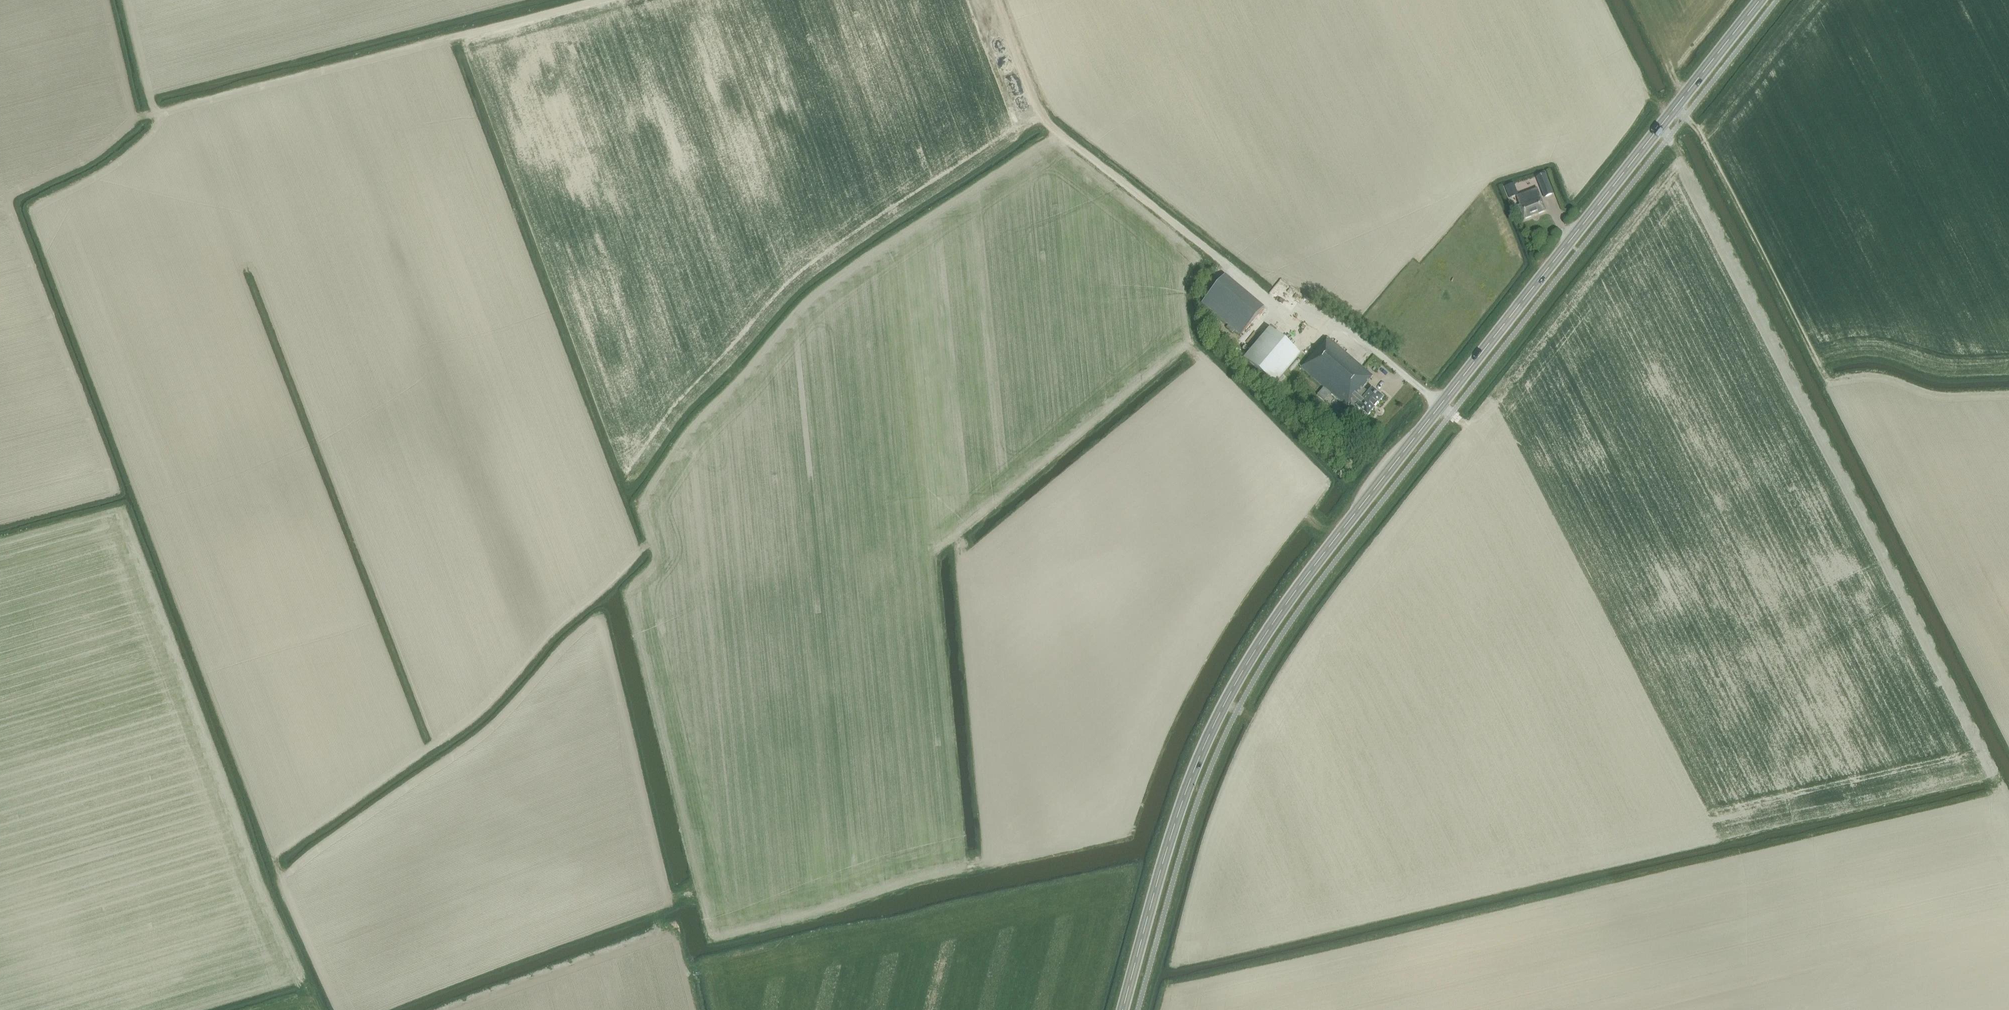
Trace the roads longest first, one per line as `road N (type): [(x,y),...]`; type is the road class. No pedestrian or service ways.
road 1 (primary): [(1123,1009),(1191,779),(1258,646),(1760,0)]

